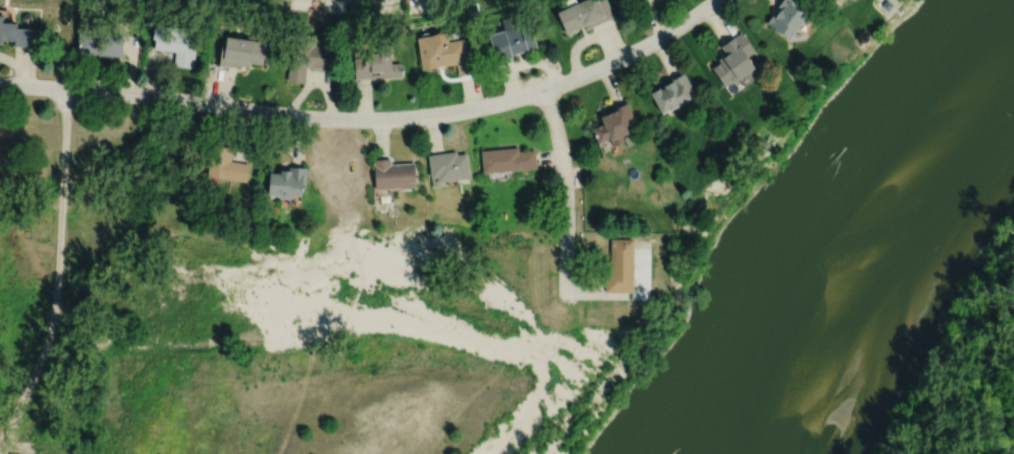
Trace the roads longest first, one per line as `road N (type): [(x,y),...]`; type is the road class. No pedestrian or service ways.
road 1 (residential): [(0,84),(350,119),(450,112),(544,89)]
road 2 (residential): [(544,89),(563,165),(565,298)]
road 3 (residential): [(544,89),(631,53),(716,0)]

